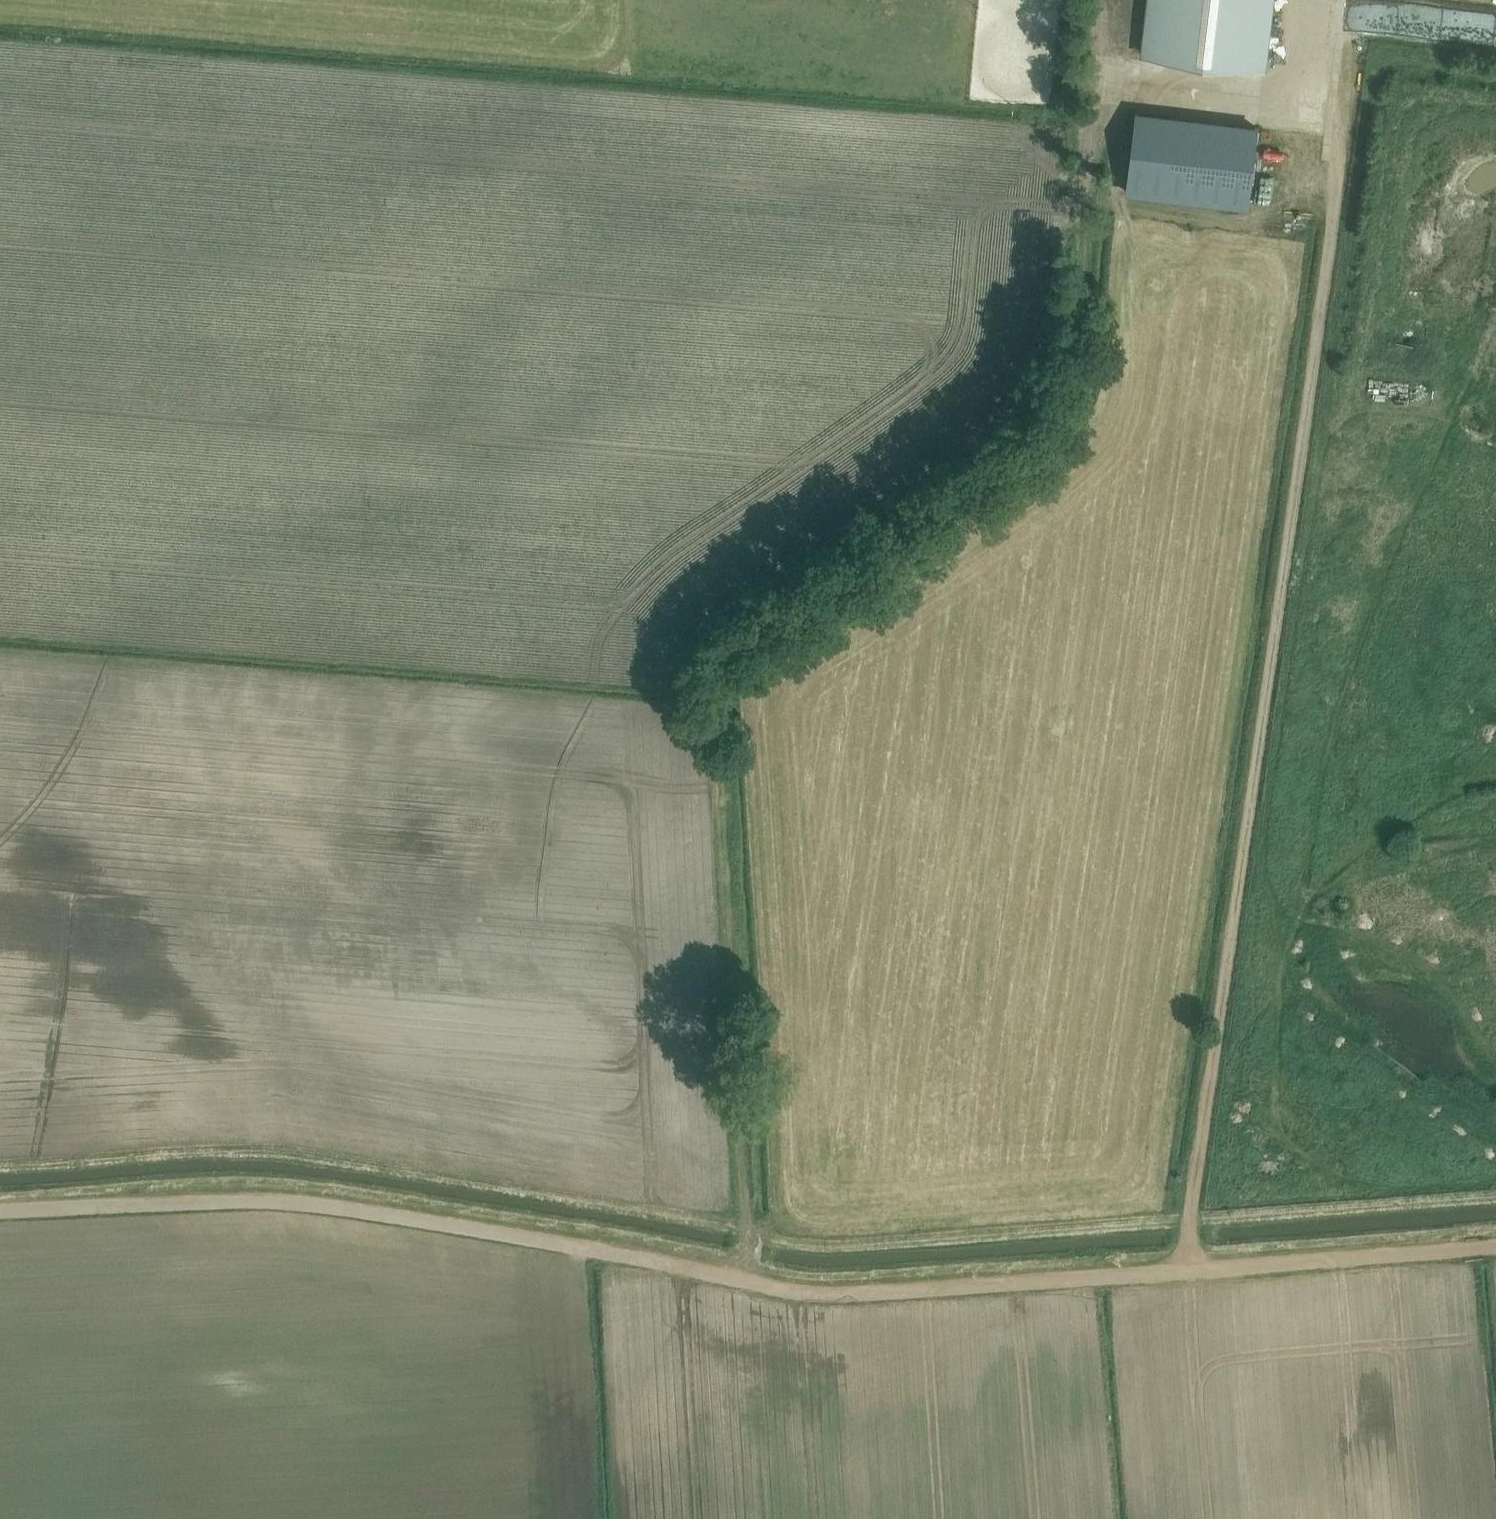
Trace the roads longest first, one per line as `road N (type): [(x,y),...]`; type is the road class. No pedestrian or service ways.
road 1 (track): [(751,1283),(721,660),(746,633),(1035,436),(1063,406),(1075,370),(1094,0)]
road 2 (track): [(1192,1268),(1191,1221),(1361,19),(1314,13)]

